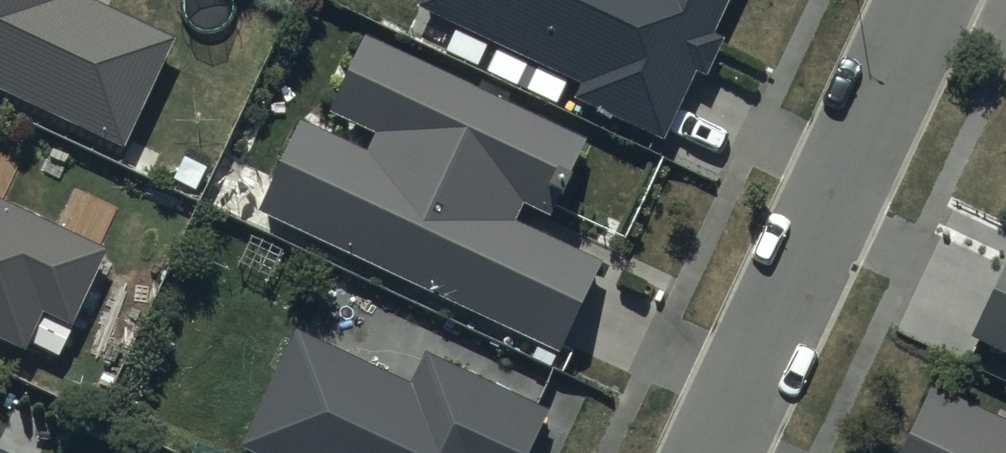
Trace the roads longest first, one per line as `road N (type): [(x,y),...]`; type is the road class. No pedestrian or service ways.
road 1 (residential): [(920,0),(713,452)]

